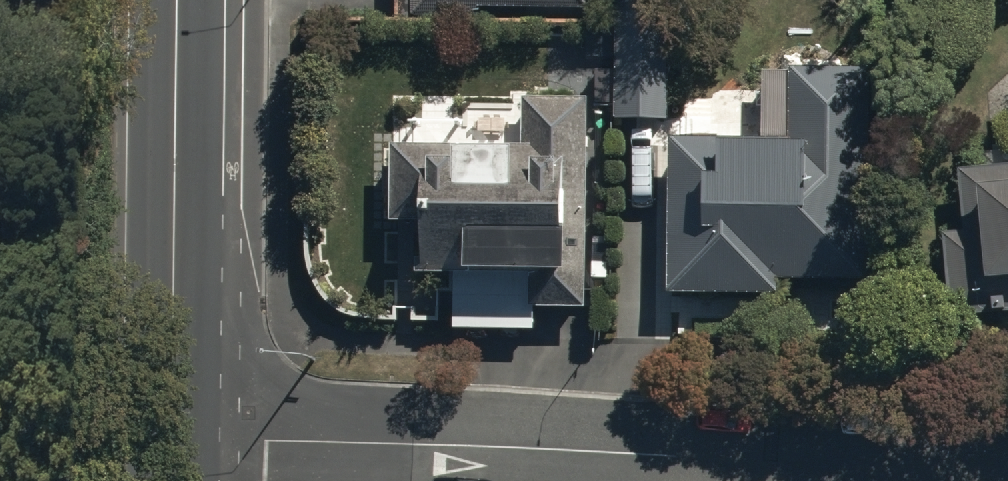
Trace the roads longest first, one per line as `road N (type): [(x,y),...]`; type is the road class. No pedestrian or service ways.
road 1 (residential): [(173,442),(1007,480)]
road 2 (secondary): [(173,442),(180,0)]

